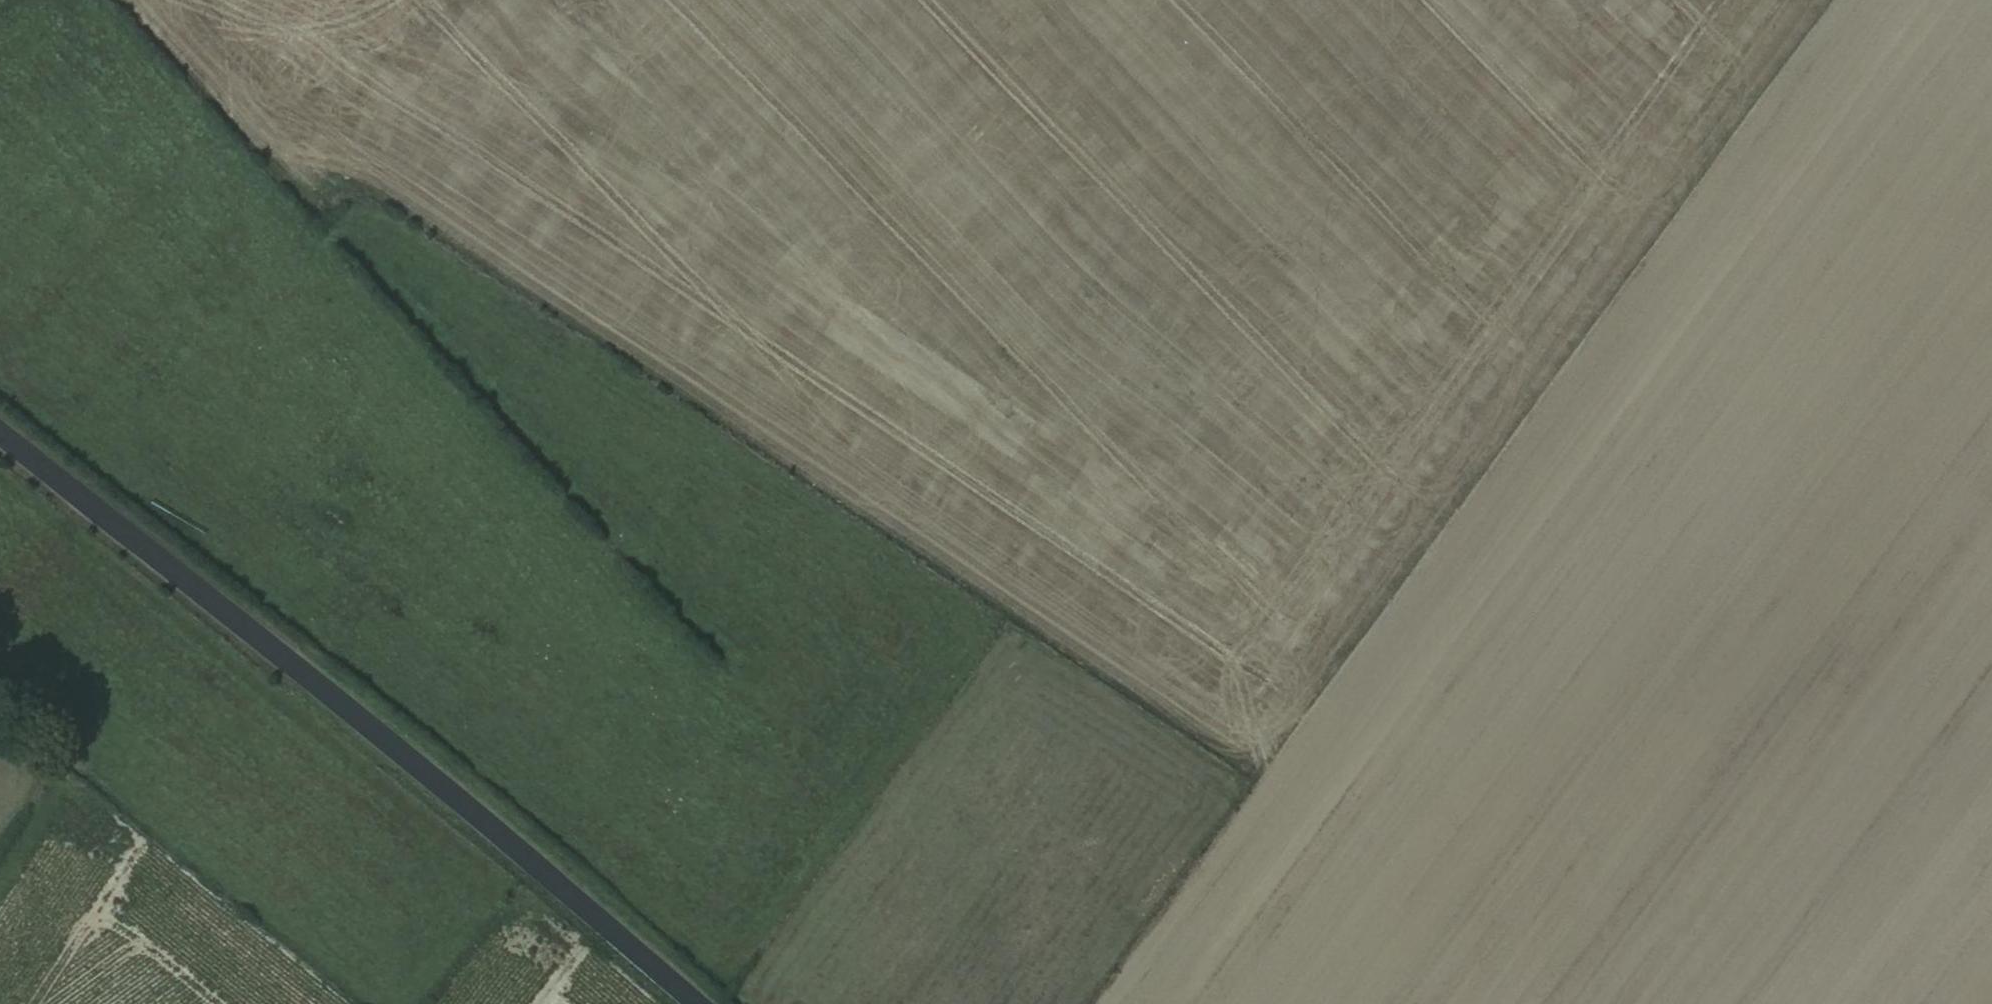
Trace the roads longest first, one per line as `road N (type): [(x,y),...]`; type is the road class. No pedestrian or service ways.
road 1 (unclassified): [(0,430),(731,1003)]

